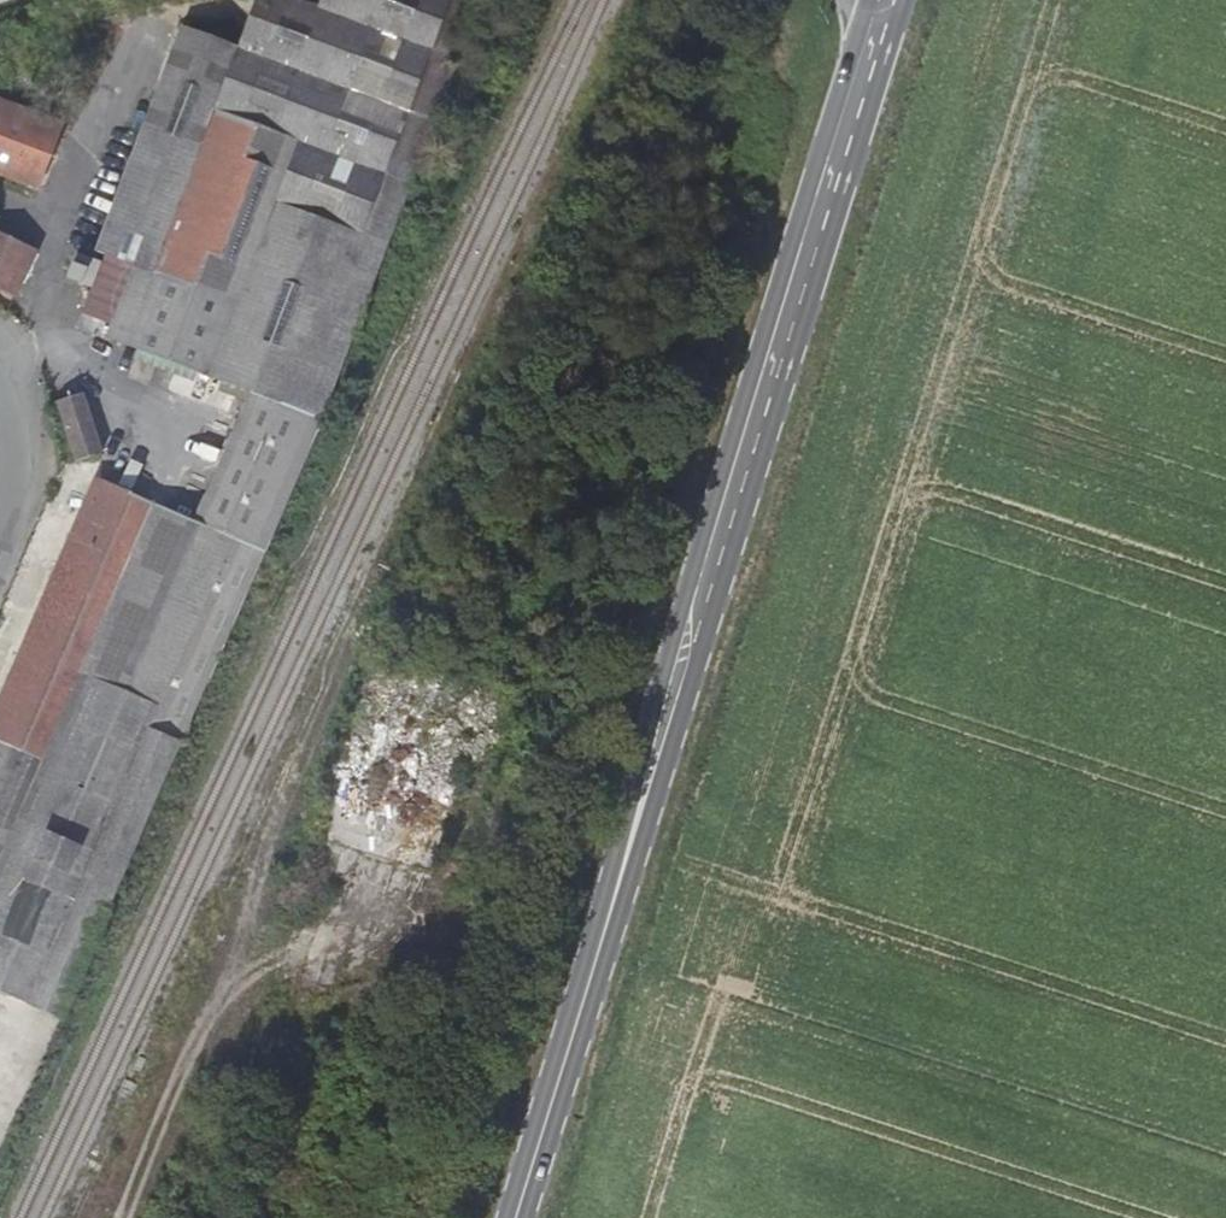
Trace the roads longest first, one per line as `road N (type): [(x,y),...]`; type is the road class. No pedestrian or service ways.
road 1 (secondary): [(619,893),(676,740),(905,0)]
road 2 (secondary): [(870,0),(650,735),(619,893)]
road 3 (secondary): [(518,1217),(619,893)]
road 4 (track): [(251,959),(139,1217)]
road 5 (residential): [(0,555),(8,477),(0,429)]

